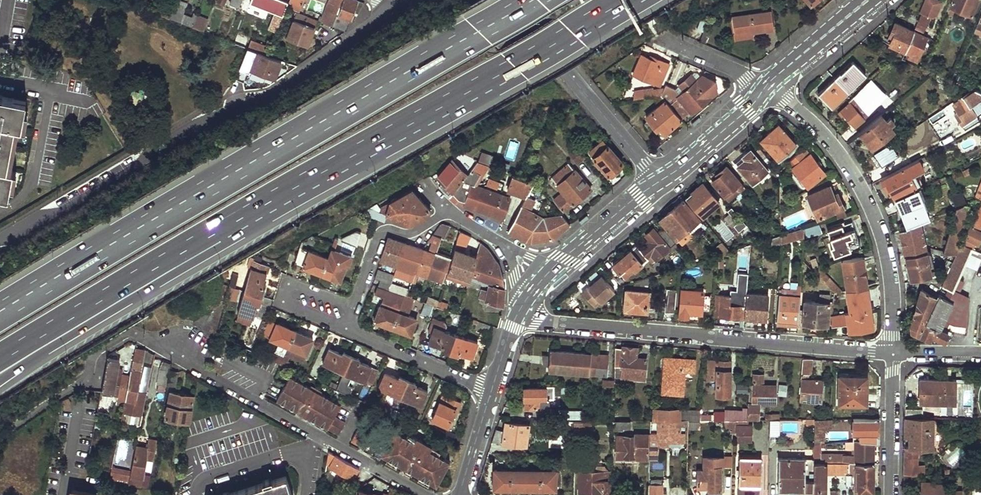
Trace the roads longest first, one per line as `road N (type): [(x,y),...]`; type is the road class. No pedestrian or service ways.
road 1 (motorway): [(532,0),(0,312)]
road 2 (residential): [(392,8),(274,93),(212,119),(62,213),(0,240)]
road 3 (motorway): [(289,191),(626,0)]
road 4 (residential): [(521,308),(550,320),(894,354)]
road 5 (motorway): [(0,379),(289,191)]
road 6 (motorway): [(0,357),(289,191)]
road 7 (residential): [(766,87),(832,144),(854,175),(888,270),(894,354)]
road 8 (residential): [(321,437),(127,331),(91,360)]
road 9 (residential): [(352,307),(380,236),(410,233),(448,213),(508,248),(541,281)]
road 10 (tertiary): [(658,180),(492,0)]
road 11 (residential): [(358,335),(288,304),(284,293),(296,286),(352,307)]
road 12 (tertiary): [(541,281),(658,180)]
road 13 (residential): [(492,390),(358,335)]
road 14 (tertiary): [(658,180),(766,87)]
road 15 (residential): [(894,354),(890,494)]
road 16 (tertiary): [(766,87),(870,0)]
road 17 (residential): [(198,494),(211,475),(289,450),(310,453)]
road 18 (residential): [(426,494),(321,437)]

